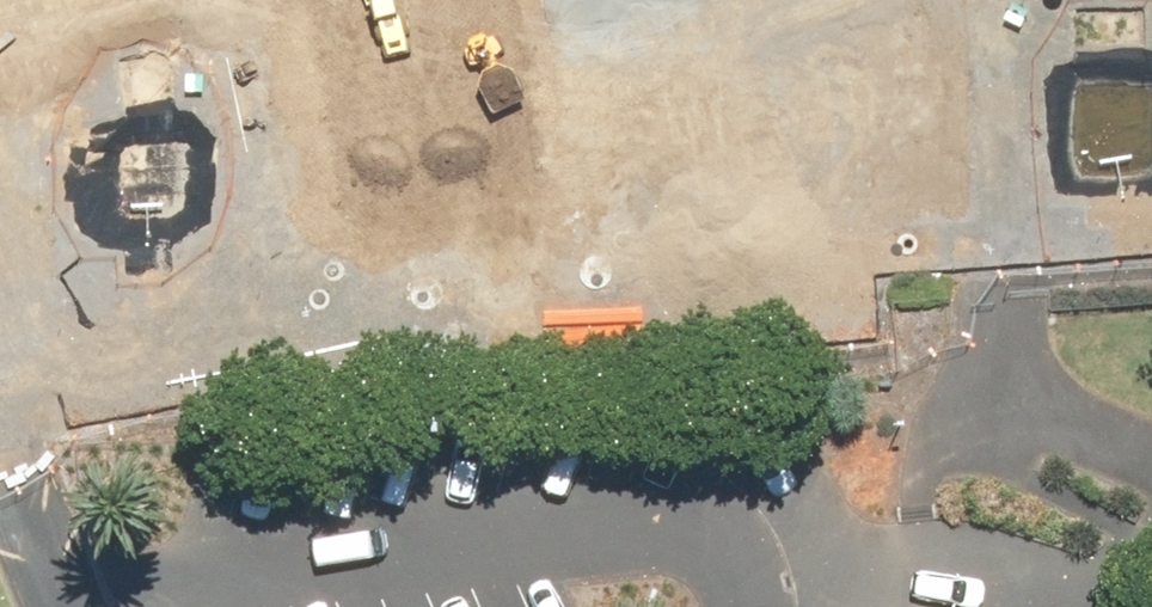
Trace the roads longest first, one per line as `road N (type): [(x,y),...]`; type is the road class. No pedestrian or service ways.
road 1 (residential): [(0,373),(28,376),(334,285),(920,243)]
road 2 (residential): [(920,243),(901,0)]
road 3 (residential): [(920,243),(1151,223)]
road 4 (unclassified): [(0,445),(51,606)]
road 5 (residential): [(275,117),(233,0)]

